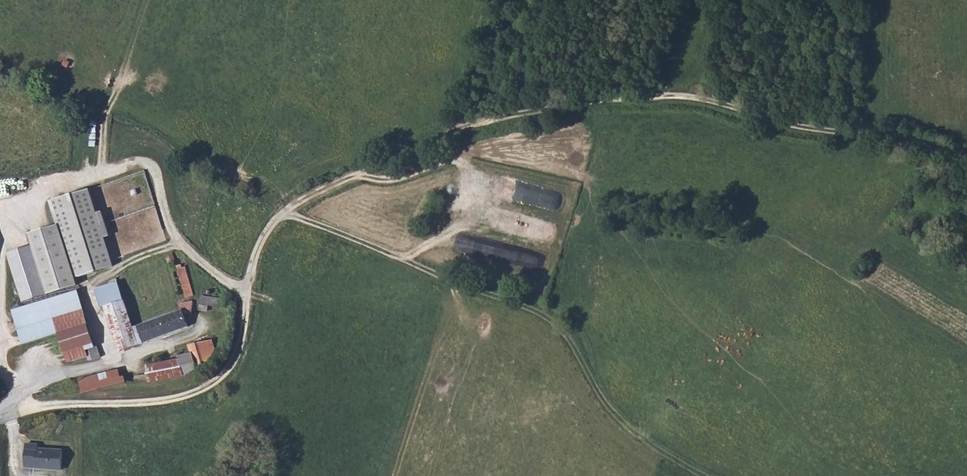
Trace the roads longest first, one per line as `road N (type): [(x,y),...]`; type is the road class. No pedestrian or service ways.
road 1 (track): [(0,416),(56,403),(171,398),(229,375),(240,356),(259,244),(286,212),(501,121),(611,100),(685,99),(966,160)]
road 2 (track): [(286,212),(553,320),(617,417),(705,475)]
road 3 (unclassified): [(0,415),(65,377),(187,338)]

